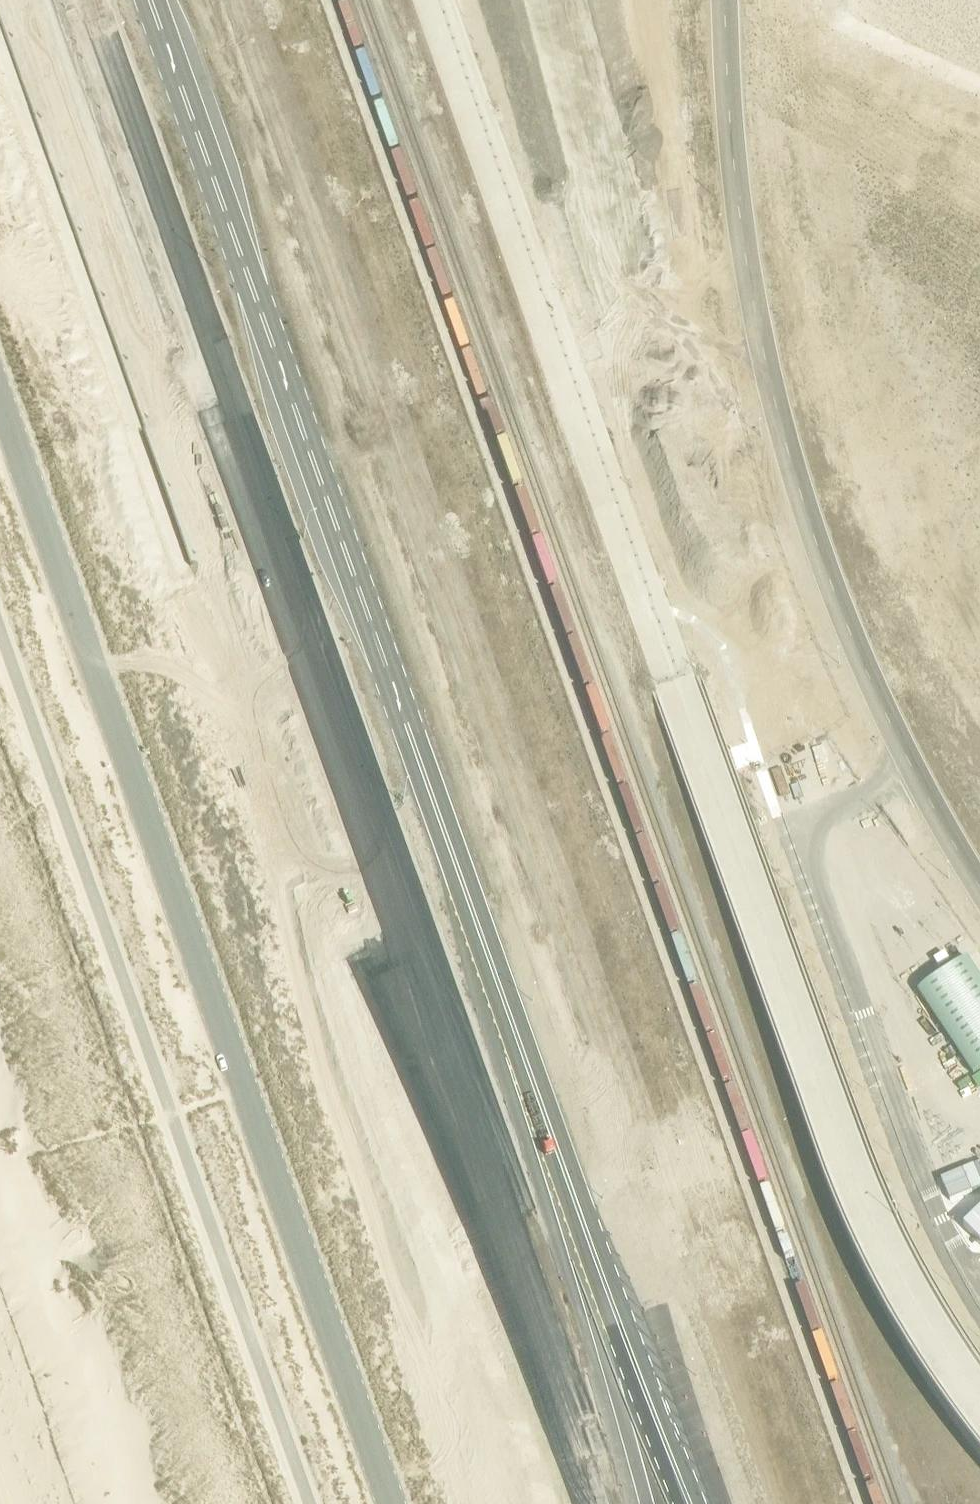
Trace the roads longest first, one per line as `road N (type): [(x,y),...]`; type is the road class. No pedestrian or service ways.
road 1 (unclassified): [(0,401),(391,1503)]
road 2 (secondary): [(700,1503),(529,1067),(326,509)]
road 3 (trunk): [(261,524),(609,1503)]
road 4 (unclassified): [(545,0),(606,226),(660,377),(739,520),(802,607),(870,675)]
road 5 (unclassified): [(870,675),(802,499),(768,373),(739,225),(723,0)]
road 6 (trunk): [(8,0),(129,303),(261,524)]
road 7 (trunk): [(80,0),(261,524)]
road 8 (secondary): [(326,509),(147,0)]
road 9 (trunk): [(326,509),(326,386),(313,262),(223,0)]
road 10 (unclassified): [(979,883),(870,675)]

